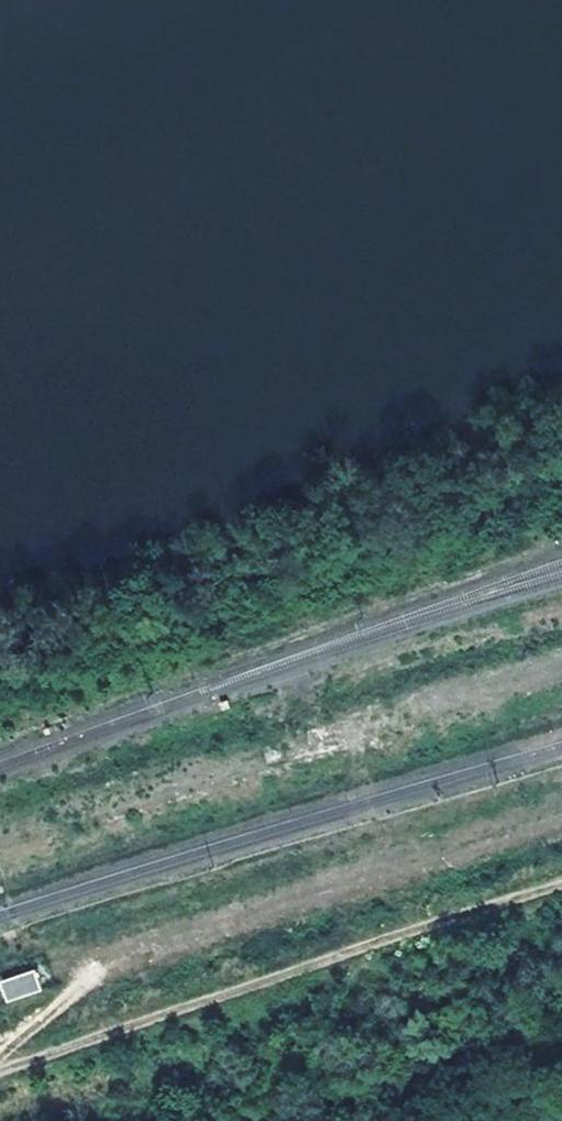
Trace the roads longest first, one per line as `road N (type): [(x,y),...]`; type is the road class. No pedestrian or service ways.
road 1 (track): [(561,893),(496,916),(445,921),(416,937),(0,1074)]

